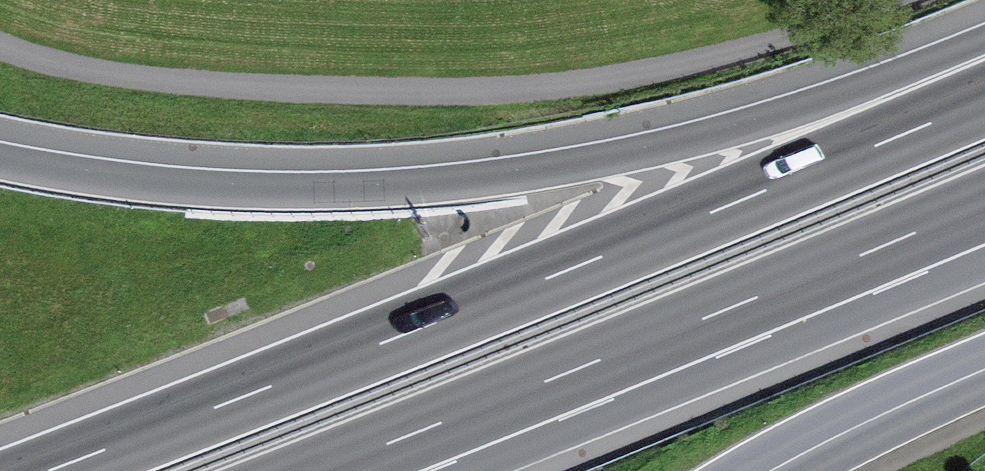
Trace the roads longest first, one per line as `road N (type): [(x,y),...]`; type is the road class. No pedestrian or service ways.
road 1 (motorway): [(984,39),(803,106),(649,150),(499,176),(222,188),(0,159)]
road 2 (motorway): [(984,101),(50,470)]
road 3 (motorway): [(312,470),(984,200)]
road 4 (secondary): [(984,369),(772,470)]

